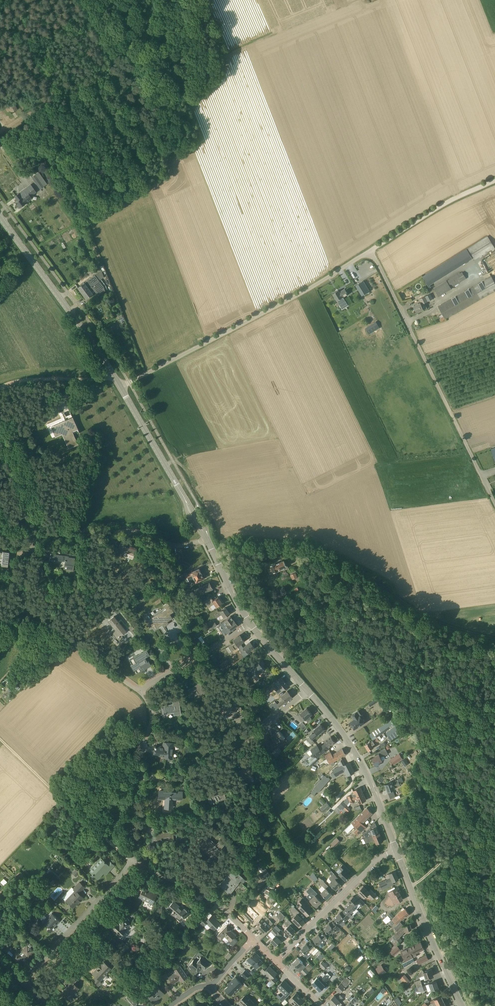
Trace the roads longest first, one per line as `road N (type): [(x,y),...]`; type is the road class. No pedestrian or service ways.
road 1 (residential): [(138,691),(23,606),(26,533),(135,528),(164,544),(207,539)]
road 2 (unclassified): [(120,385),(371,251)]
road 3 (unclassified): [(494,506),(371,251)]
road 4 (residential): [(135,774),(174,777),(214,763),(305,691)]
road 5 (secondary): [(115,377),(0,218)]
road 6 (secondary): [(394,852),(355,755),(305,691)]
road 7 (track): [(332,573),(358,575),(442,624),(494,640)]
road 8 (secondary): [(207,539),(120,385)]
road 9 (track): [(0,739),(129,858)]
road 10 (secondary): [(460,1005),(394,852)]
road 11 (unclassified): [(22,983),(131,859)]
road 12 (residential): [(277,963),(374,862),(394,852)]
road 13 (residential): [(251,937),(210,898),(131,859)]
road 14 (track): [(371,251),(494,181)]
road 15 (track): [(0,133),(90,83),(113,60)]
road 16 (residential): [(138,691),(250,624)]

